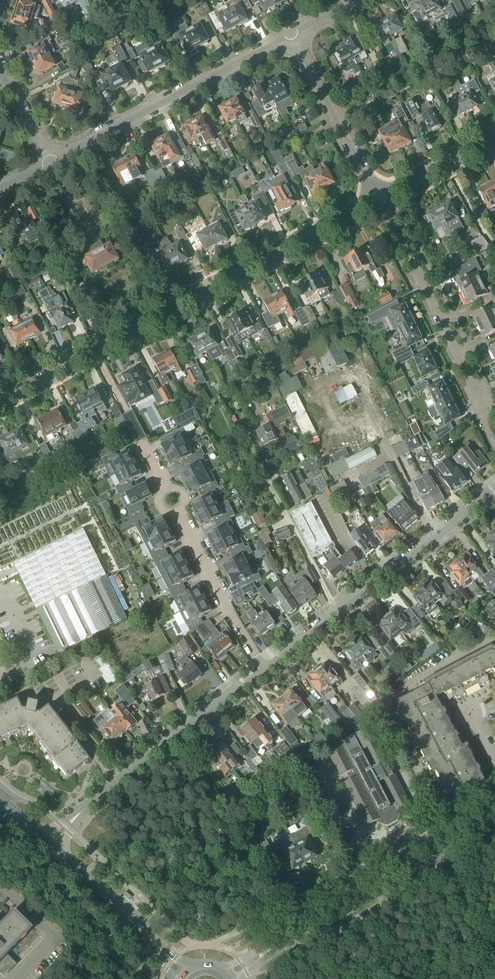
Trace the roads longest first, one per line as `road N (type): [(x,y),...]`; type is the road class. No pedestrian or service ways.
road 1 (residential): [(0,402),(377,199)]
road 2 (residential): [(262,669),(494,491)]
road 3 (residential): [(46,847),(262,669)]
road 4 (residential): [(51,162),(294,37)]
road 5 (residential): [(482,407),(377,199)]
road 6 (unclassified): [(446,835),(294,916),(303,932)]
road 7 (secondary): [(183,974),(46,847)]
road 8 (residential): [(377,199),(294,37)]
road 9 (residential): [(176,511),(262,669)]
road 10 (residential): [(377,199),(494,137)]

